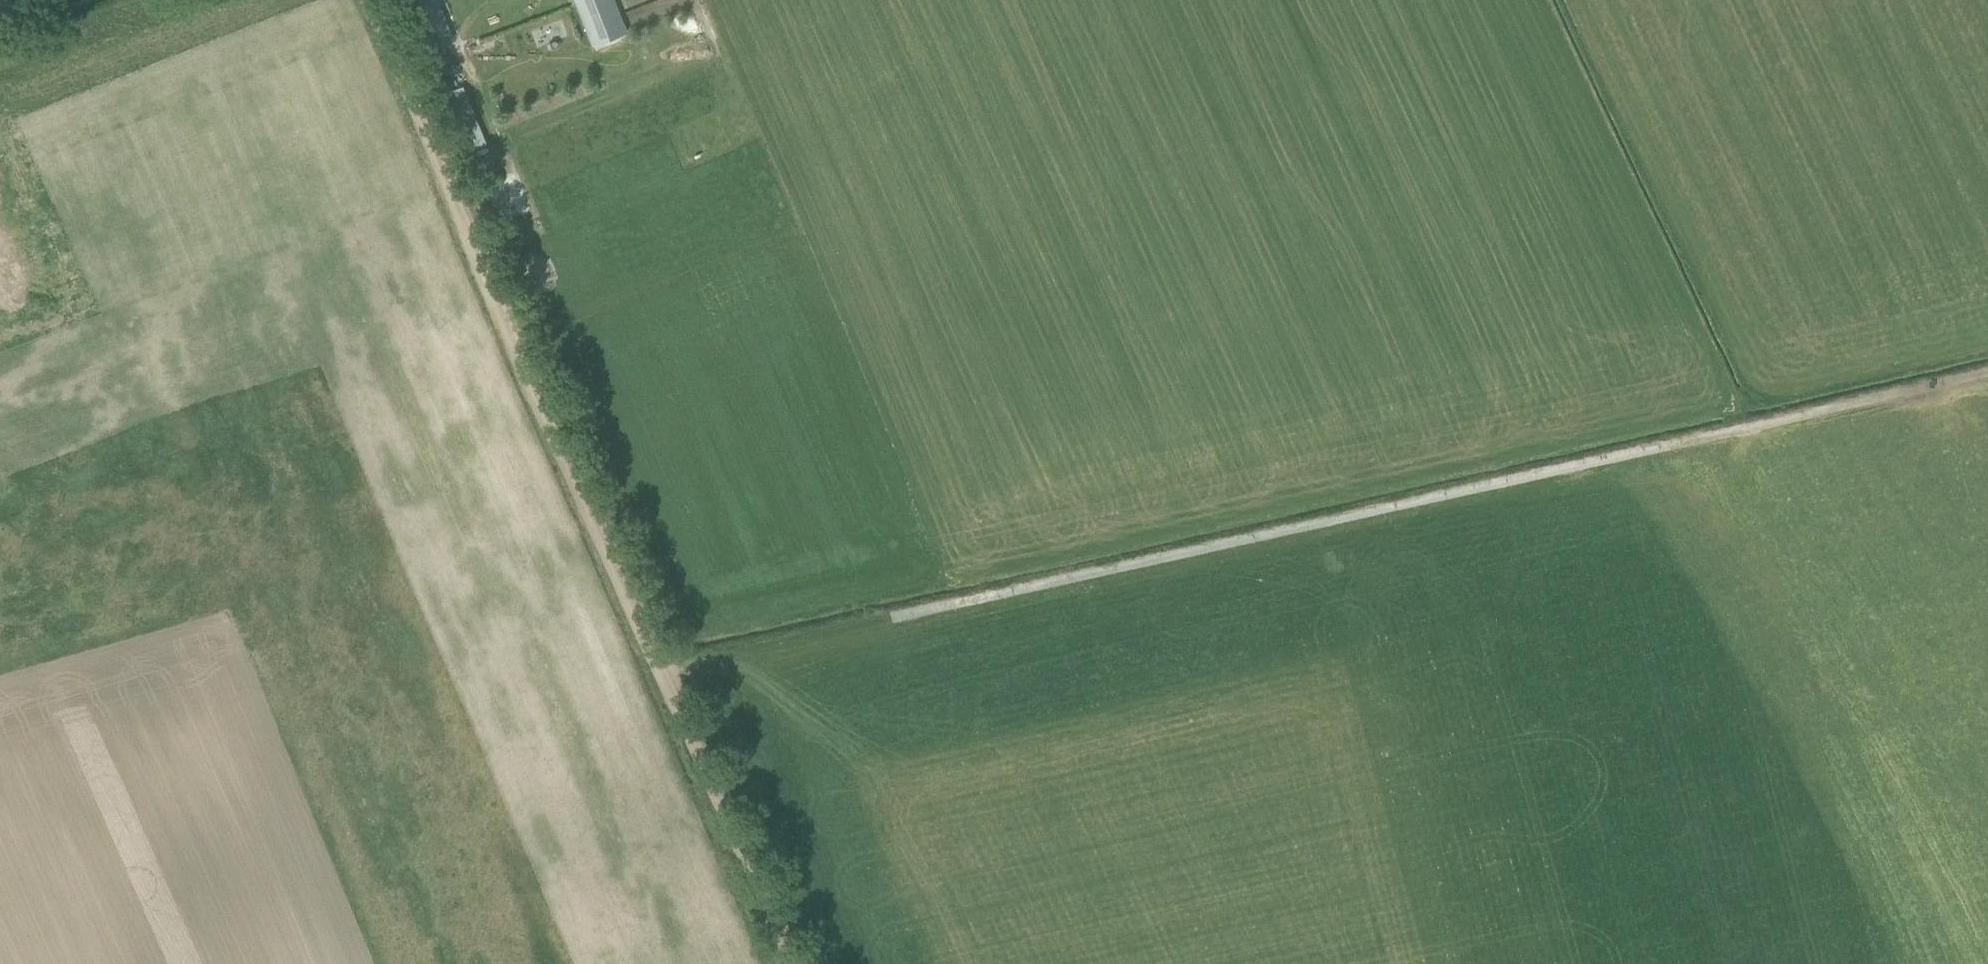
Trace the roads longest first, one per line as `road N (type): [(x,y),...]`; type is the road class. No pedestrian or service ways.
road 1 (track): [(376,0),(793,963)]

